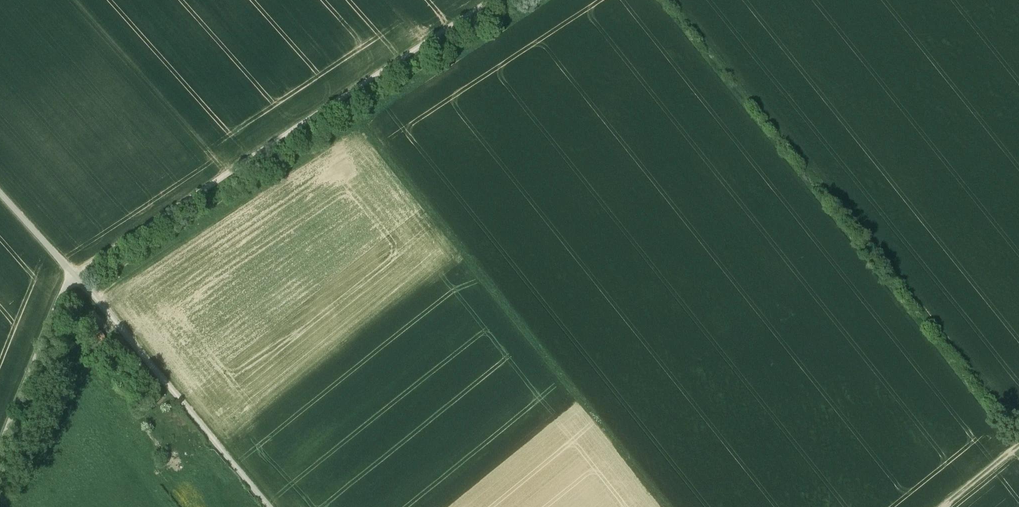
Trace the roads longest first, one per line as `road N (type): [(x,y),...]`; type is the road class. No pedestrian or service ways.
road 1 (track): [(95,299),(356,123),(666,506)]
road 2 (track): [(267,506),(71,277),(491,0)]
road 3 (track): [(0,197),(71,277),(0,443)]
road 4 (track): [(356,123),(546,0)]

